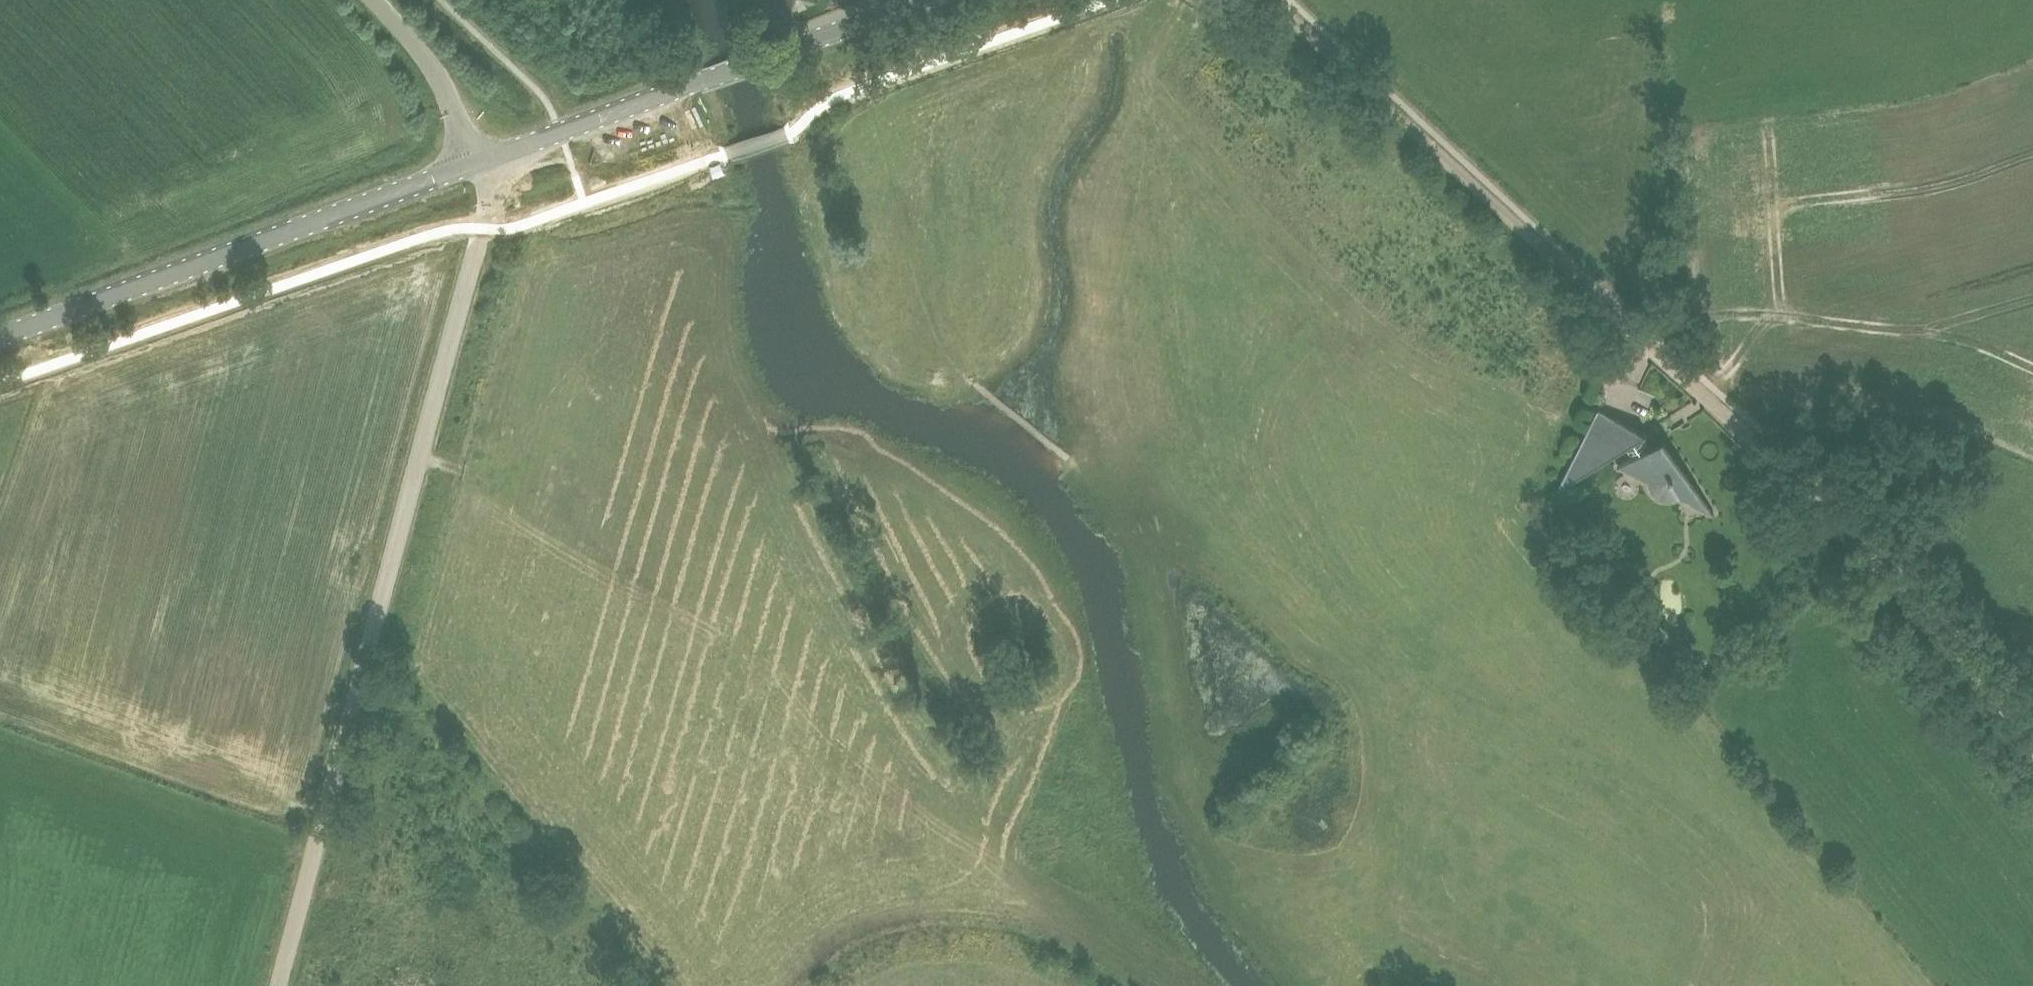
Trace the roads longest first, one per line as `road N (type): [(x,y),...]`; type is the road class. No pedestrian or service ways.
road 1 (track): [(2032,752),(1893,579),(1278,0)]
road 2 (track): [(483,227),(279,985)]
road 3 (tertiary): [(0,336),(484,161)]
road 4 (tertiary): [(484,161),(925,0)]
road 5 (unclassified): [(484,161),(431,66),(377,0)]

